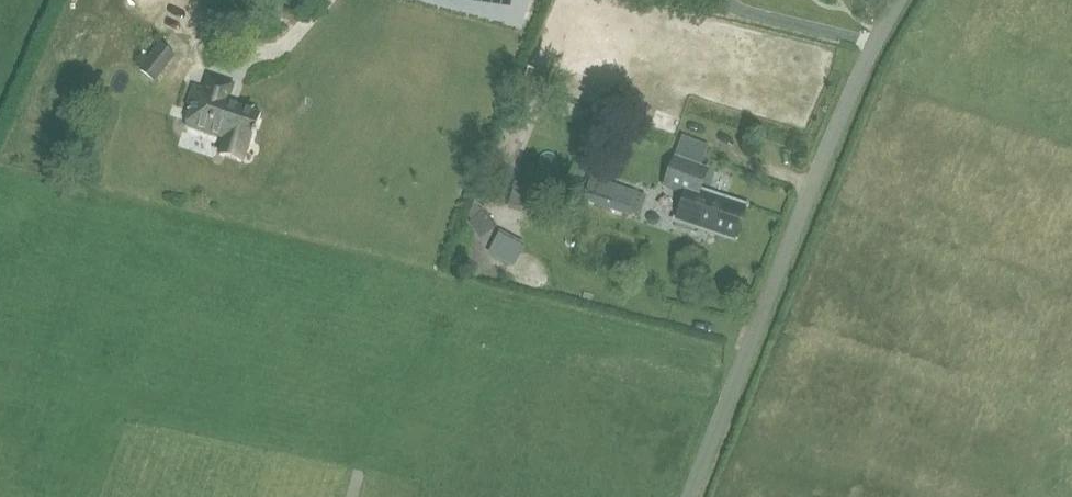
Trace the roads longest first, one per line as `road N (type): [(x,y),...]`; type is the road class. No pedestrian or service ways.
road 1 (unclassified): [(686,496),(811,185),(896,0)]

